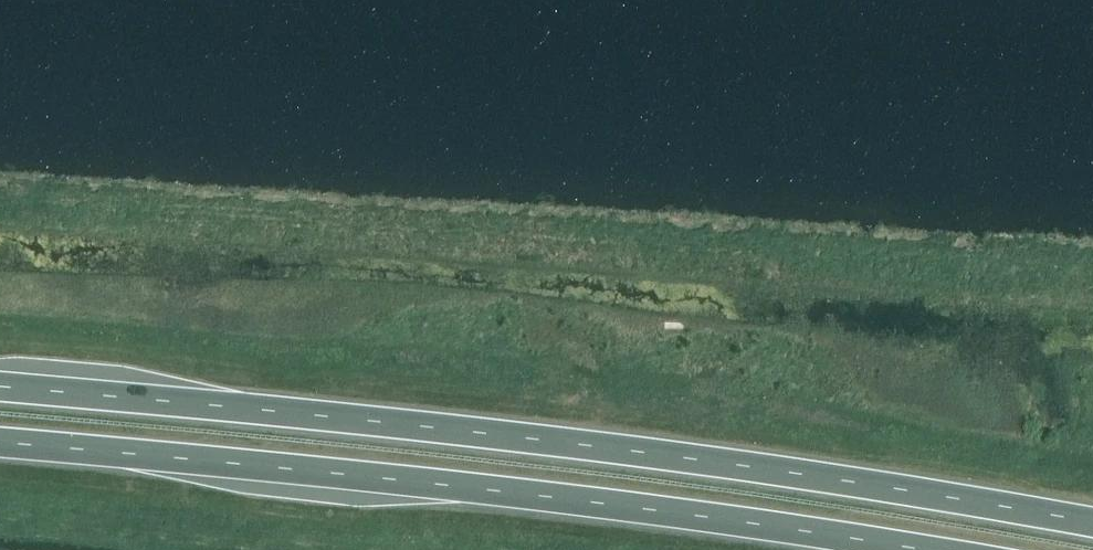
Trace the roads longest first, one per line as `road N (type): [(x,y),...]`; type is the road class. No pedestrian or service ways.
road 1 (trunk): [(1092,523),(547,440),(0,388)]
road 2 (trunk): [(0,444),(545,496),(919,549)]

